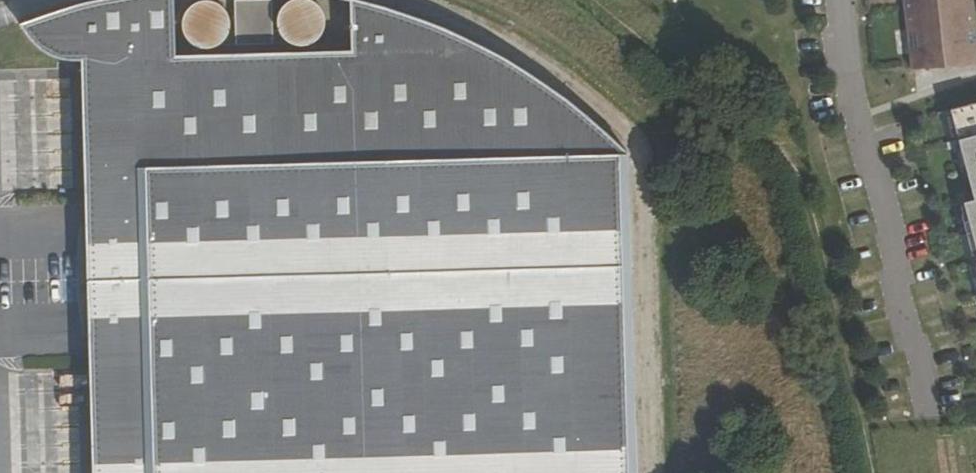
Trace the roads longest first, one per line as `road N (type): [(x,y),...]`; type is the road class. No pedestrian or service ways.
road 1 (track): [(617,0),(794,106),(872,472)]
road 2 (residential): [(840,0),(856,119),(926,397)]

